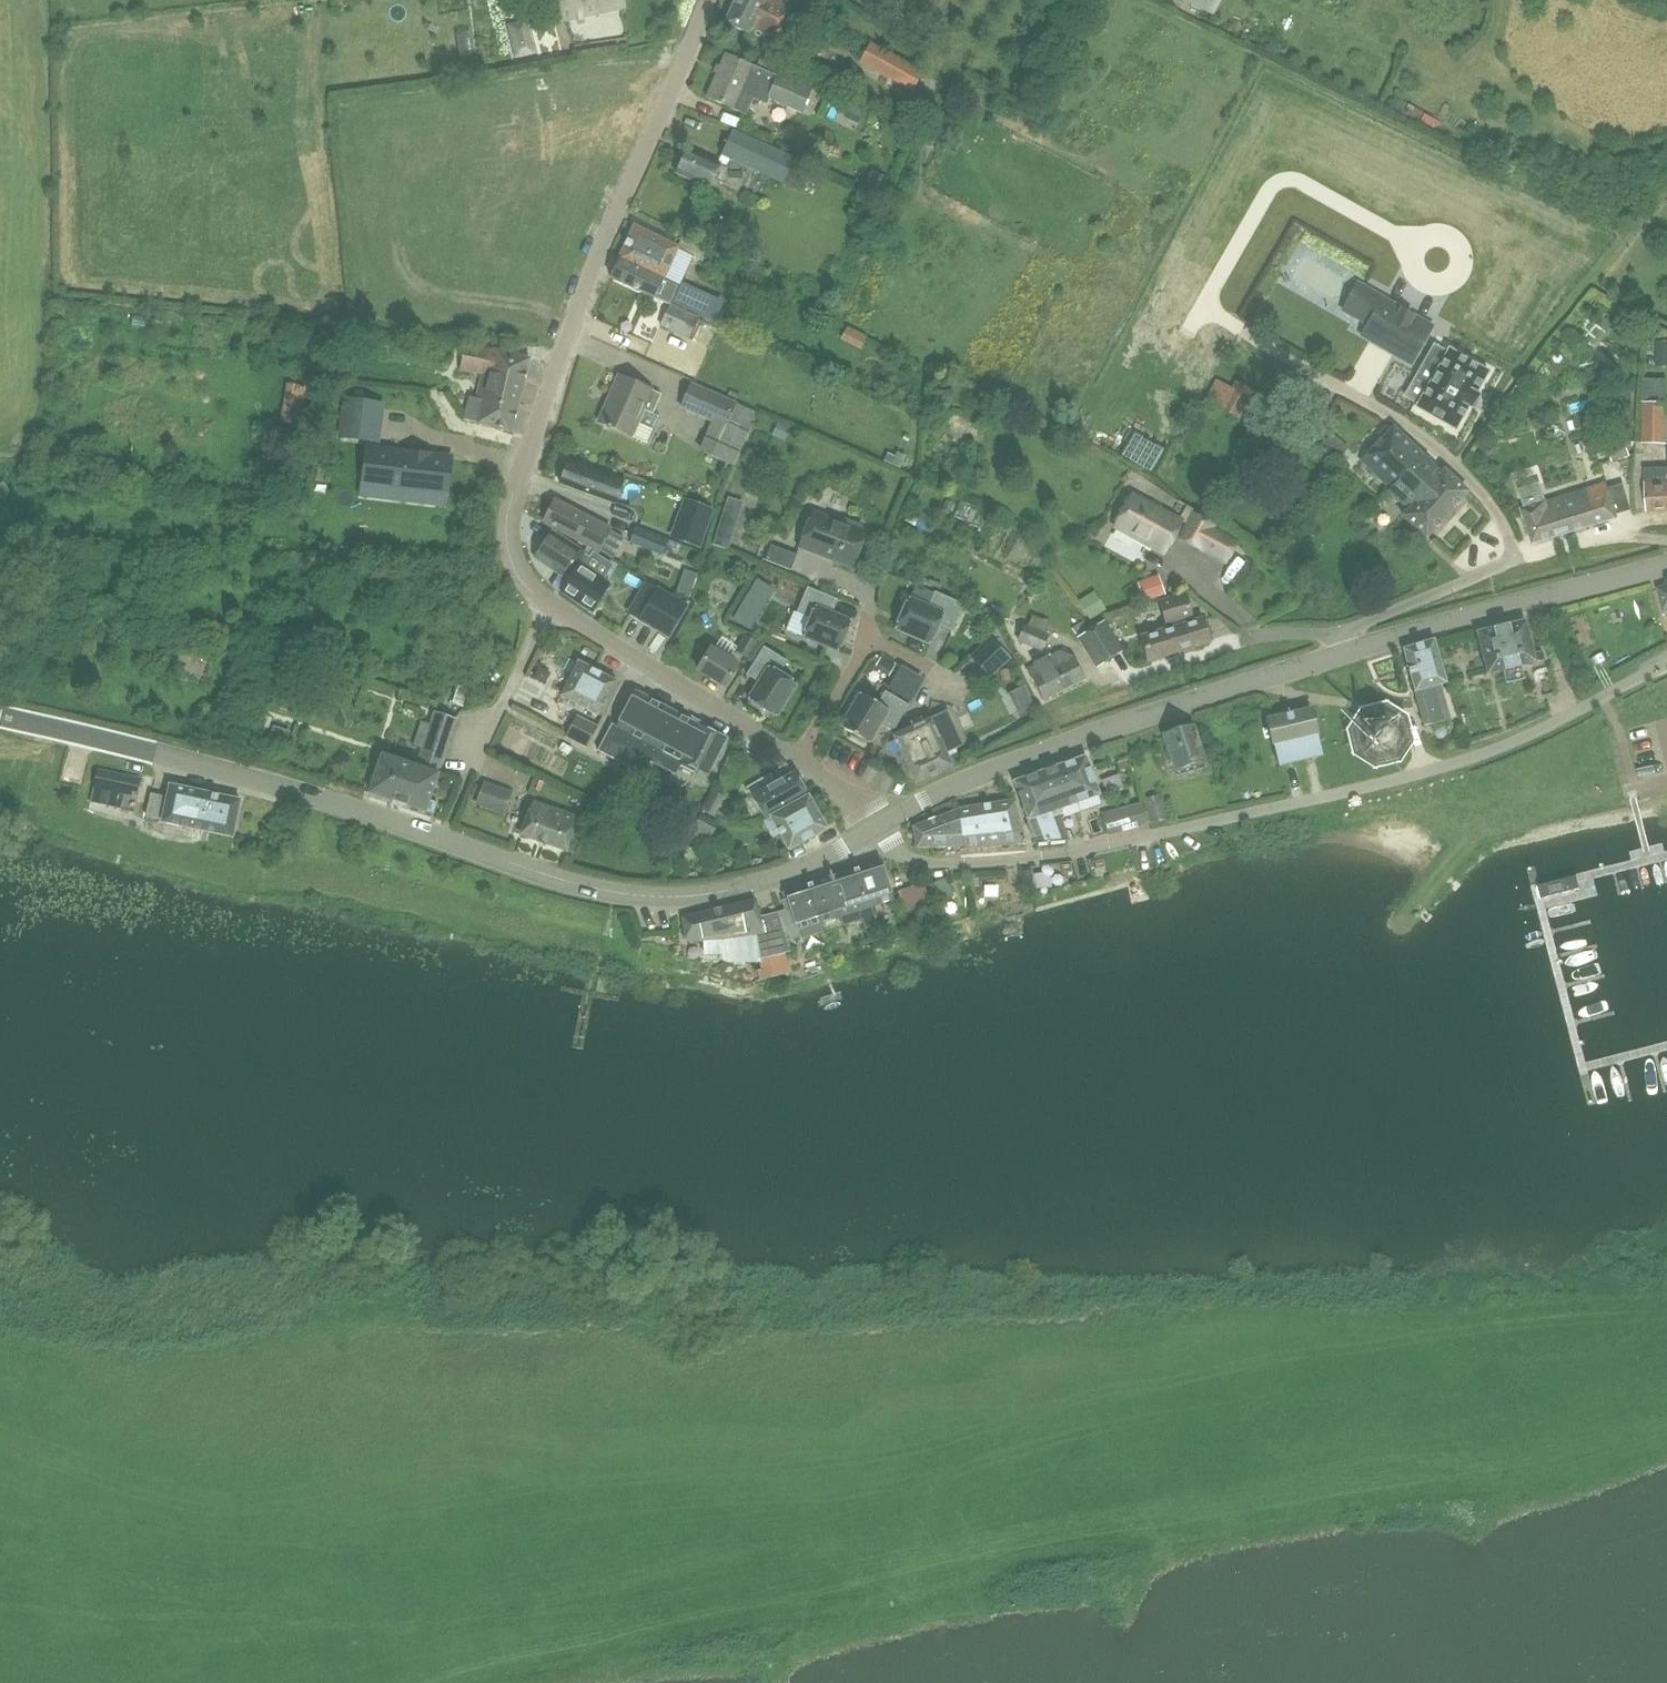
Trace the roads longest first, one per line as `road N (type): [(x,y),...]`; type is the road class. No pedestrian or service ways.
road 1 (tertiary): [(878,825),(813,863),(751,884),(676,897),(628,895),(280,785),(0,714)]
road 2 (residential): [(878,825),(903,854),(926,862),(1086,849),(1466,759),(1666,663)]
road 3 (residential): [(545,597),(515,561),(516,482),(704,0)]
road 4 (tertiary): [(878,825),(956,784),(1348,650)]
road 5 (tertiary): [(1348,650),(1666,562)]
road 6 (residential): [(797,759),(545,597)]
road 7 (residential): [(545,597),(463,769)]
road 8 (residential): [(1342,634),(1515,559)]
road 9 (residential): [(1515,559),(1607,535),(1666,538)]
road 10 (residential): [(797,759),(866,641)]

